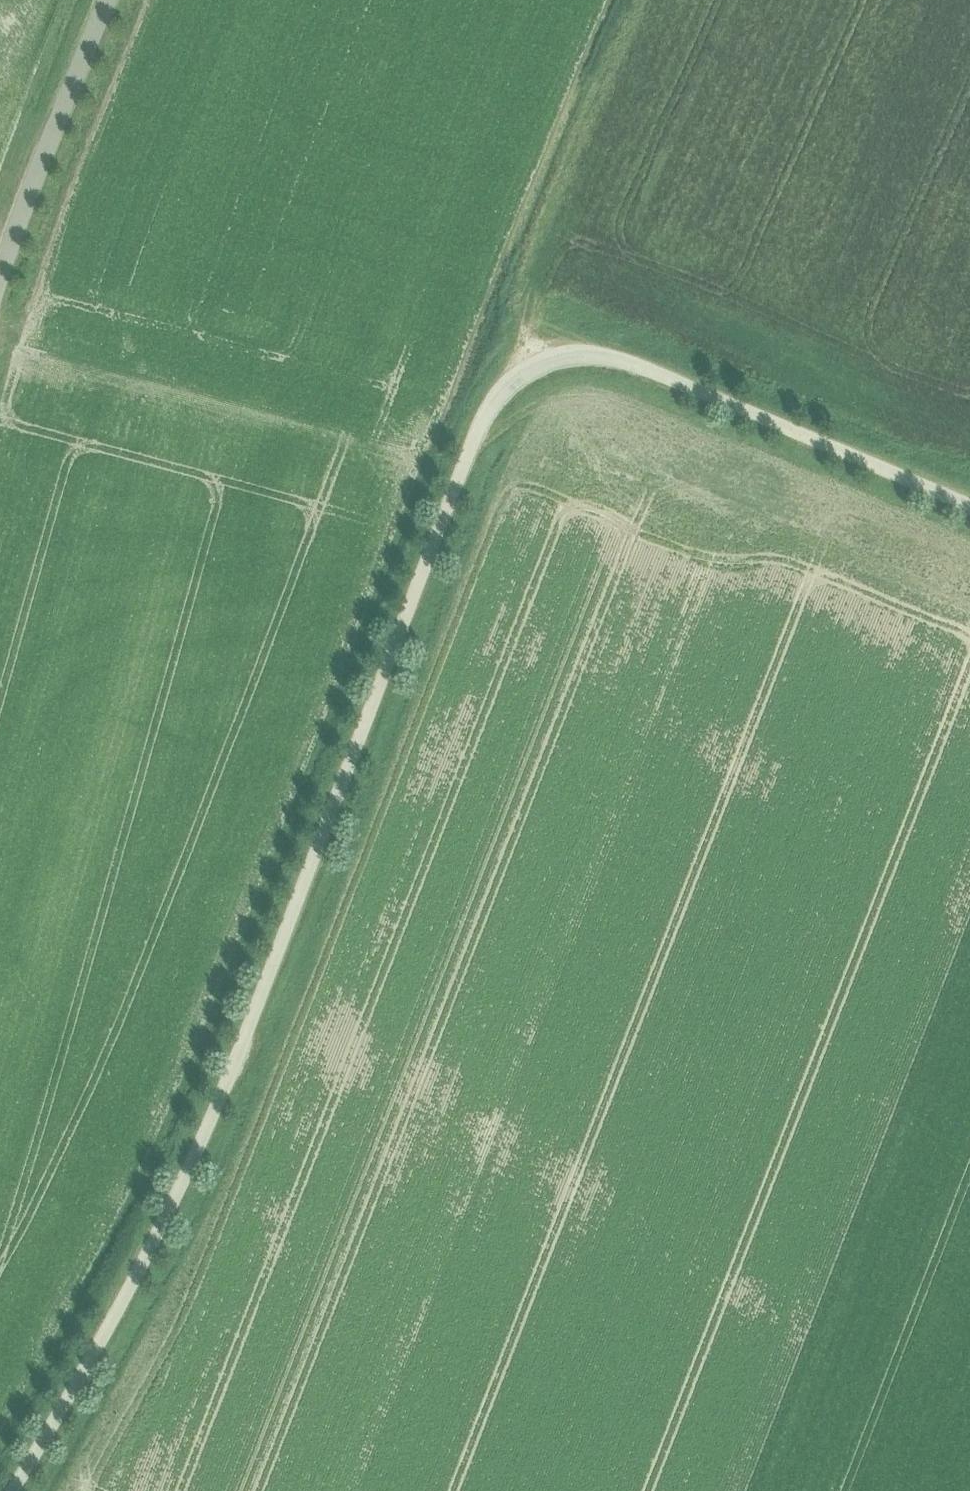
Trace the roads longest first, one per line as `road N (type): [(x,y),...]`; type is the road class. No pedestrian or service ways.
road 1 (unclassified): [(12,1490),(174,1200),(472,446),(508,389),(573,357),(625,361),(969,504)]
road 2 (unclassified): [(0,280),(108,0)]

